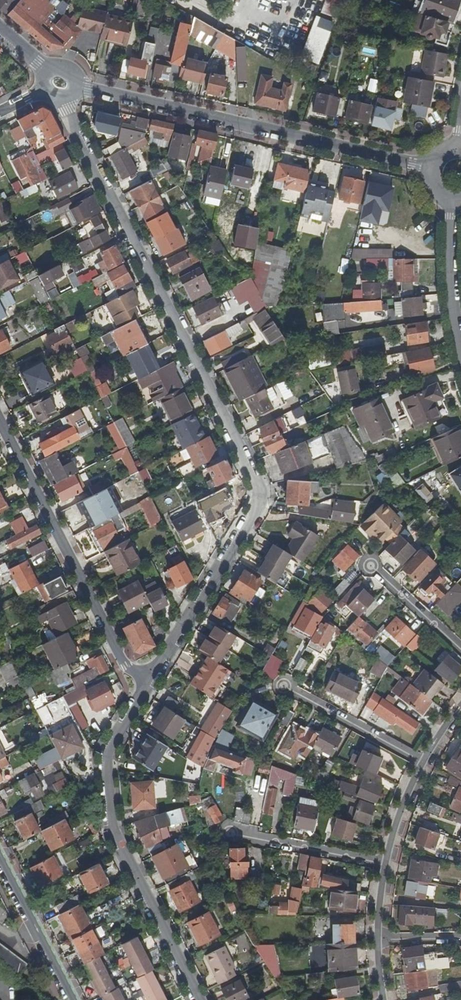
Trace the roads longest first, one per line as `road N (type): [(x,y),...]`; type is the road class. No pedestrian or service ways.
road 1 (residential): [(149,681),(243,533),(260,489),(64,100)]
road 2 (tertiary): [(76,86),(428,168)]
road 3 (residential): [(199,999),(113,826),(107,759),(149,681)]
road 4 (residential): [(460,706),(422,762),(394,826),(378,914),(384,999)]
road 5 (residential): [(149,681),(126,666),(0,420)]
road 6 (residential): [(0,861),(69,999)]
road 7 (tertiary): [(452,203),(450,283),(460,350)]

